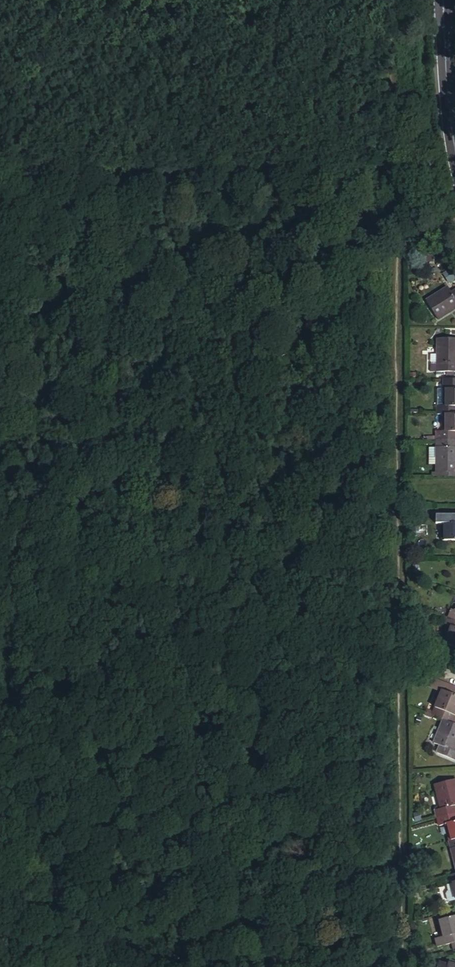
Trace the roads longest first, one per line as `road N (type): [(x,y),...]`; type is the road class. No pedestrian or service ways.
road 1 (tertiary): [(454,185),(440,106),(436,0)]

